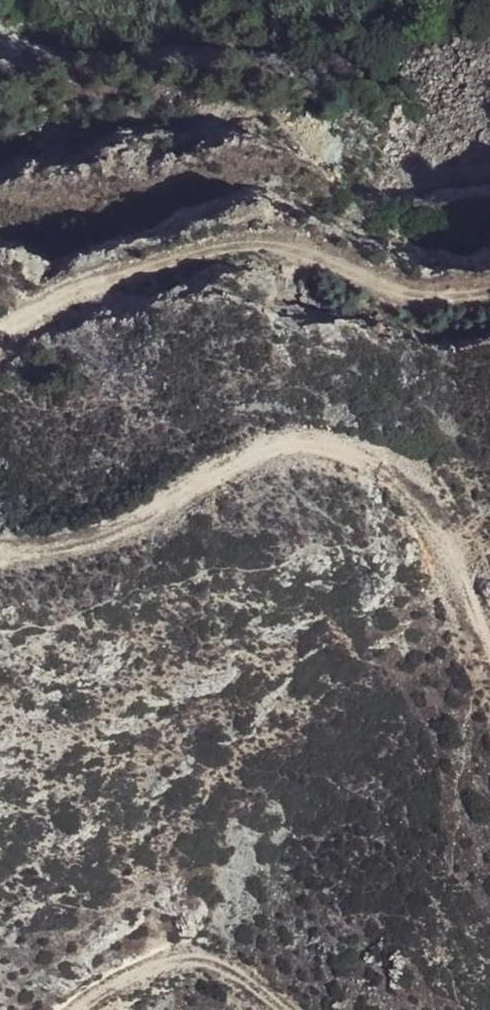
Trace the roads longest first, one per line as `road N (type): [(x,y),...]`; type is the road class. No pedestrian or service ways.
road 1 (track): [(489,667),(463,576),(413,494),(334,445),(275,448),(146,517),(88,539),(0,554)]
road 2 (track): [(0,330),(109,278),(253,244),(275,243),(410,286),(489,282)]
road 3 (track): [(89,1009),(159,966),(188,960),(240,978),(286,1009)]

